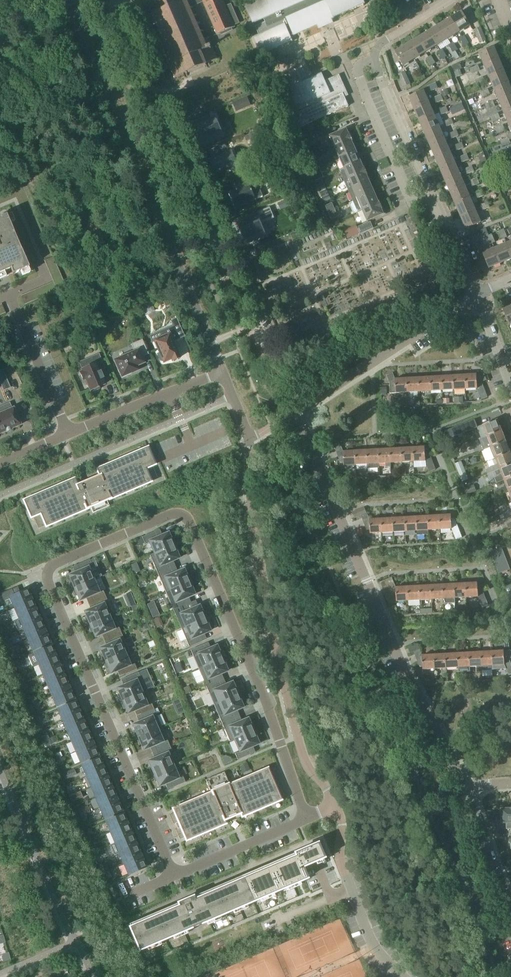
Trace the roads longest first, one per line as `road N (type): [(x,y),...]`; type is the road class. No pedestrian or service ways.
road 1 (residential): [(305,817),(174,877),(50,585),(50,568),(168,515),(187,519),(263,691),(301,803)]
road 2 (residential): [(462,785),(393,648),(296,413),(475,295)]
road 3 (residential): [(333,806),(306,763),(276,651),(249,438),(222,373)]
road 4 (residential): [(222,373),(68,0)]
road 5 (residential): [(374,58),(358,72),(373,116),(407,194),(431,194)]
road 6 (residential): [(62,437),(222,373)]
road 7 (residential): [(374,58),(431,194)]
road 8 (residential): [(510,912),(462,785)]
road 9 (track): [(306,763),(427,714)]

